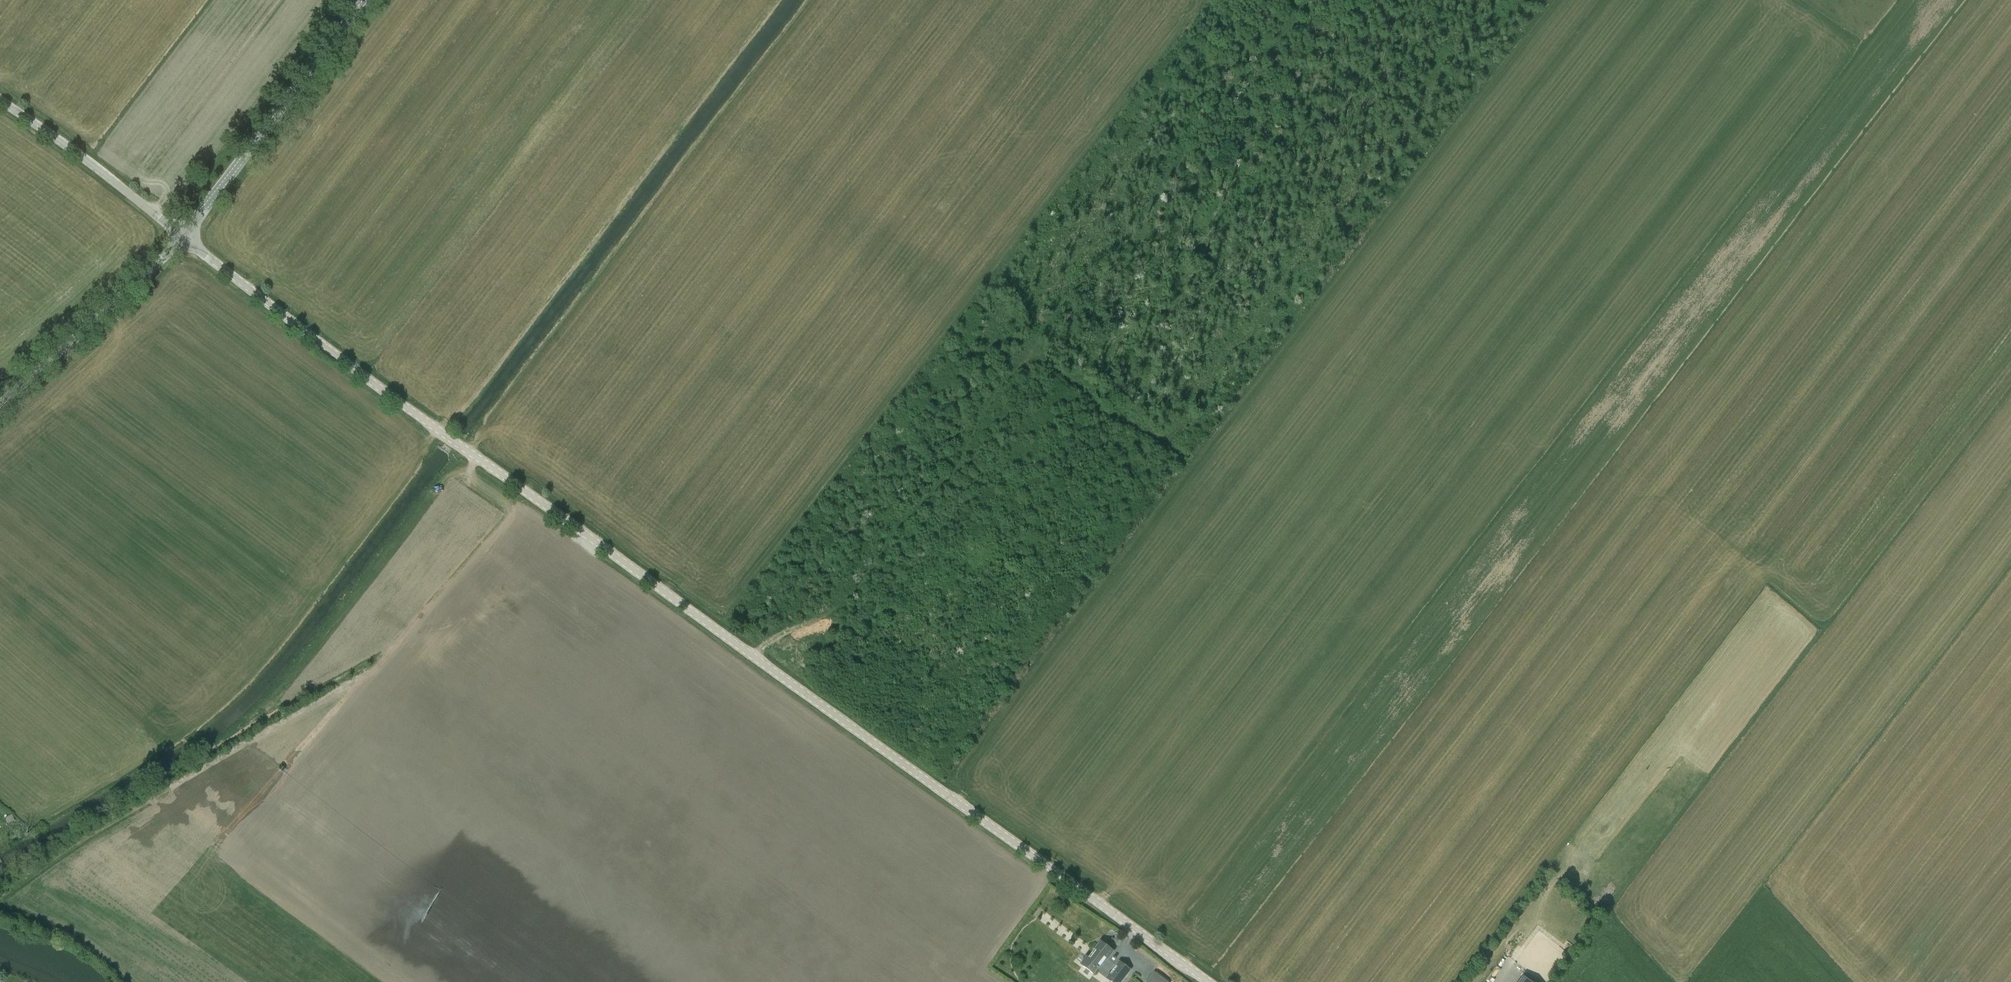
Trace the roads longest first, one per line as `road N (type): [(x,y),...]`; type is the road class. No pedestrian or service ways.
road 1 (unclassified): [(1209,981),(342,361),(183,236)]
road 2 (track): [(593,541),(224,756),(17,890),(4,868)]
road 3 (unclassified): [(183,236),(365,0)]
road 4 (unclassified): [(0,403),(183,236)]
road 5 (unclassified): [(183,236),(0,100)]

